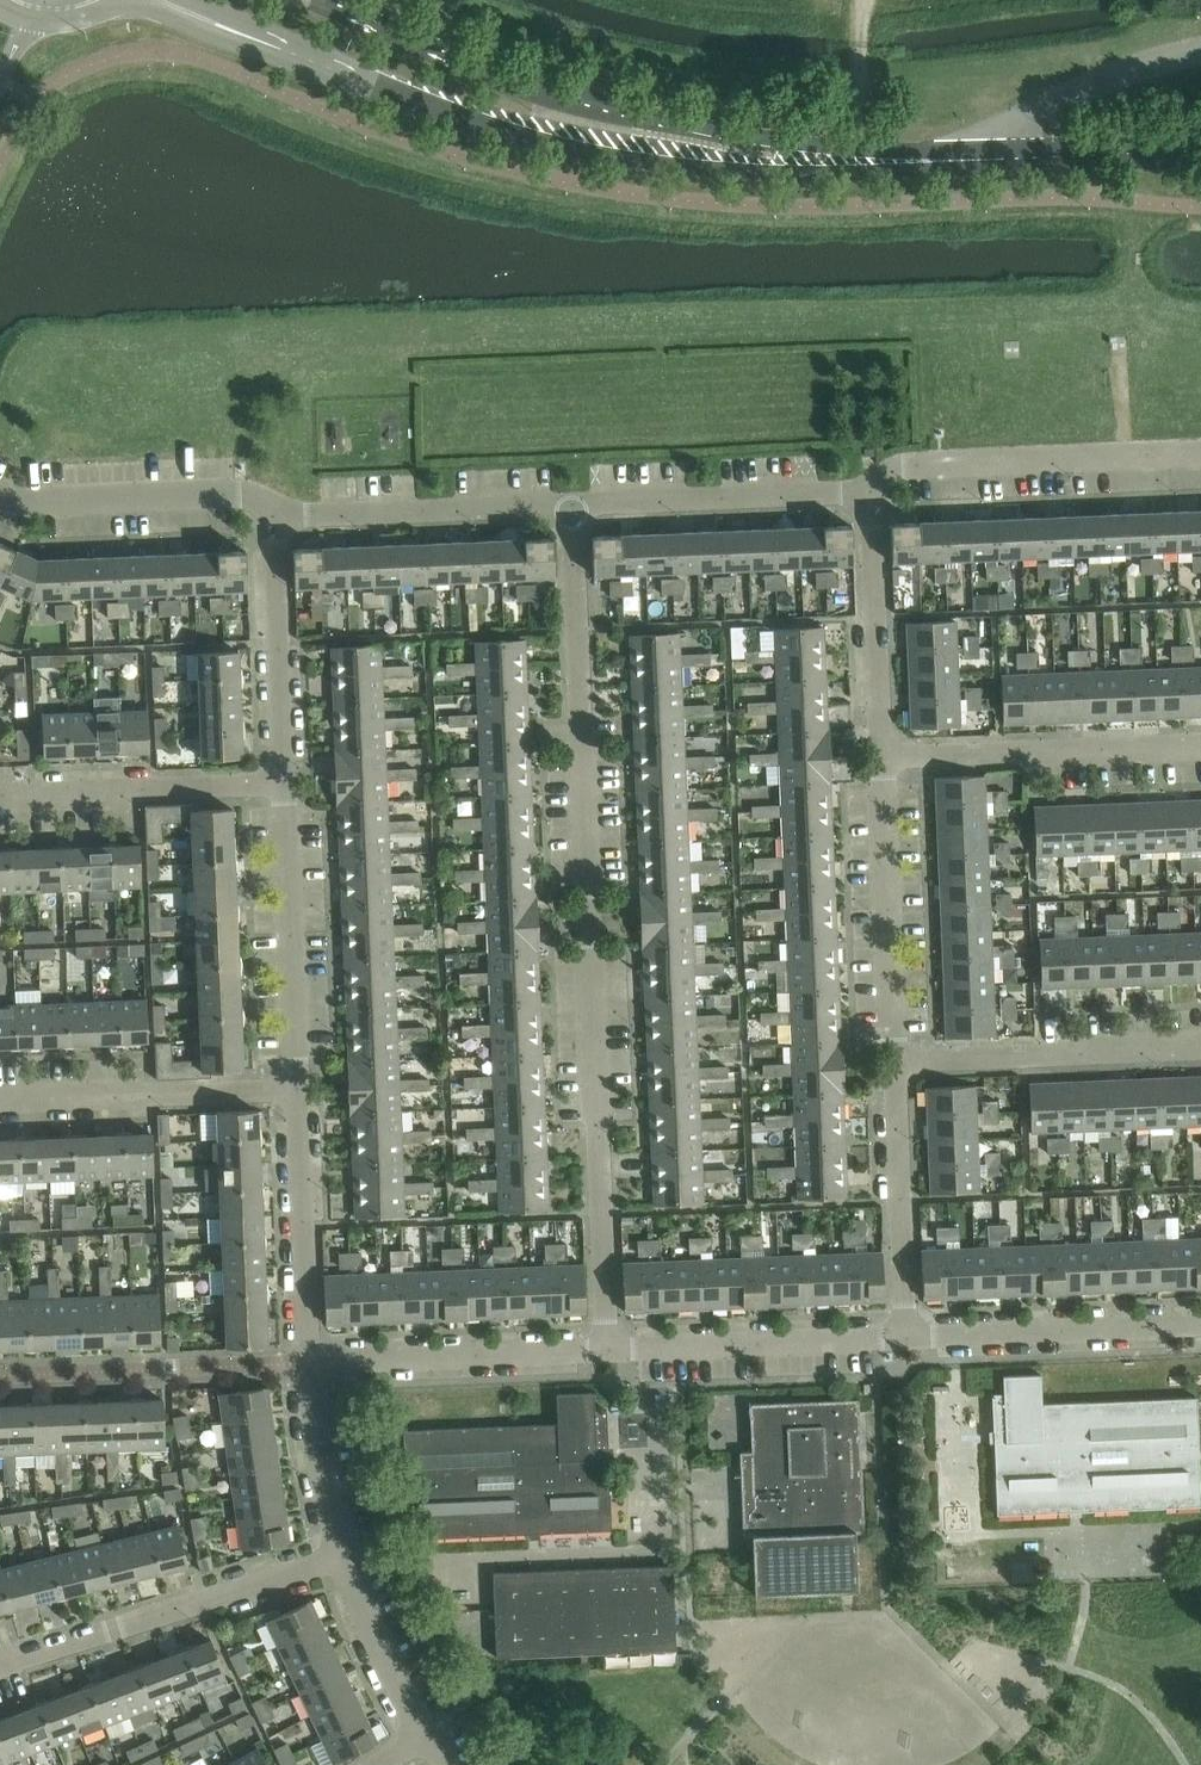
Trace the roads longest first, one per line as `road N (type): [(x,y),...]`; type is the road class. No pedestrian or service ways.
road 1 (residential): [(601,1350),(574,508)]
road 2 (tertiary): [(242,33),(403,101),(586,153),(675,168),(791,172),(900,163)]
road 3 (tertiary): [(900,163),(740,139),(588,103),(325,0)]
road 4 (residential): [(0,1663),(342,1554)]
road 5 (residential): [(871,493),(901,464),(1200,452)]
road 6 (residential): [(881,755),(1200,744)]
road 7 (residential): [(294,1088),(286,779)]
road 8 (residential): [(1200,1045),(895,1057)]
road 9 (residential): [(601,1350),(905,1338)]
road 10 (residential): [(895,1057),(881,755)]
road 11 (residential): [(574,508),(871,493)]
road 12 (residential): [(278,519),(574,508)]
road 13 (residential): [(905,1338),(1200,1327)]
road 14 (residential): [(0,1096),(294,1088)]
road 15 (residential): [(309,1361),(601,1350)]
road 16 (residential): [(0,494),(15,501),(245,492),(278,519)]
road 17 (residential): [(0,783),(18,790),(286,779)]
road 18 (residential): [(905,1338),(895,1057)]
road 19 (residential): [(309,1361),(294,1088)]
road 20 (residential): [(881,755),(871,493)]
road 21 (unclassified): [(965,161),(1073,92),(1200,55)]
road 22 (residential): [(286,779),(278,519)]
road 23 (tertiary): [(965,161),(1200,151)]
road 24 (tertiary): [(35,19),(132,6),(242,33)]
road 25 (residential): [(428,1734),(342,1554)]
road 26 (residential): [(342,1554),(309,1361)]

